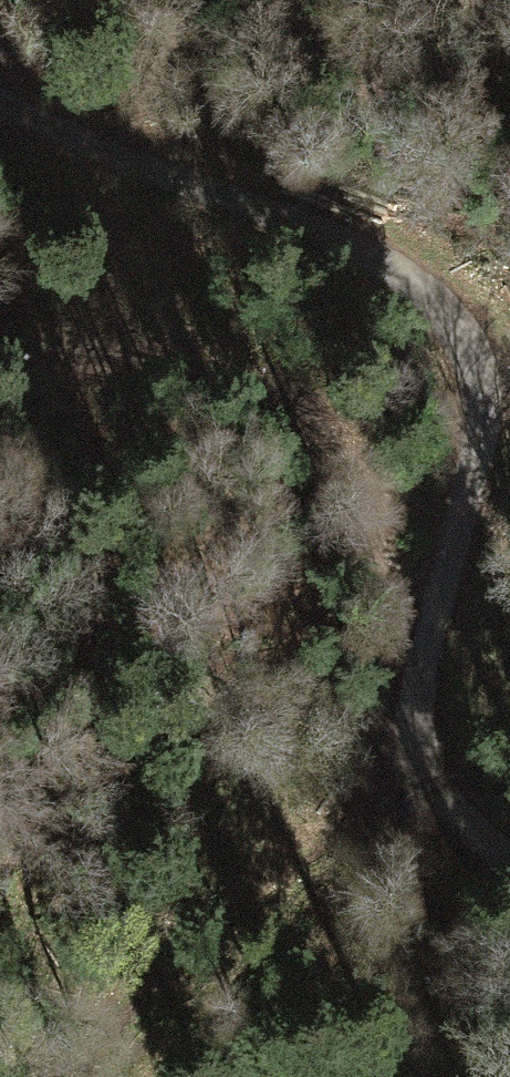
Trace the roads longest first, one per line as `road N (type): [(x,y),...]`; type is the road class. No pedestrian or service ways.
road 1 (track): [(509,853),(476,827),(447,760),(438,671),(483,459),(483,392),(468,330),(433,287),(336,231),(72,117),(0,74)]
road 2 (track): [(438,671),(381,553),(316,448),(251,404),(124,364),(0,341)]

